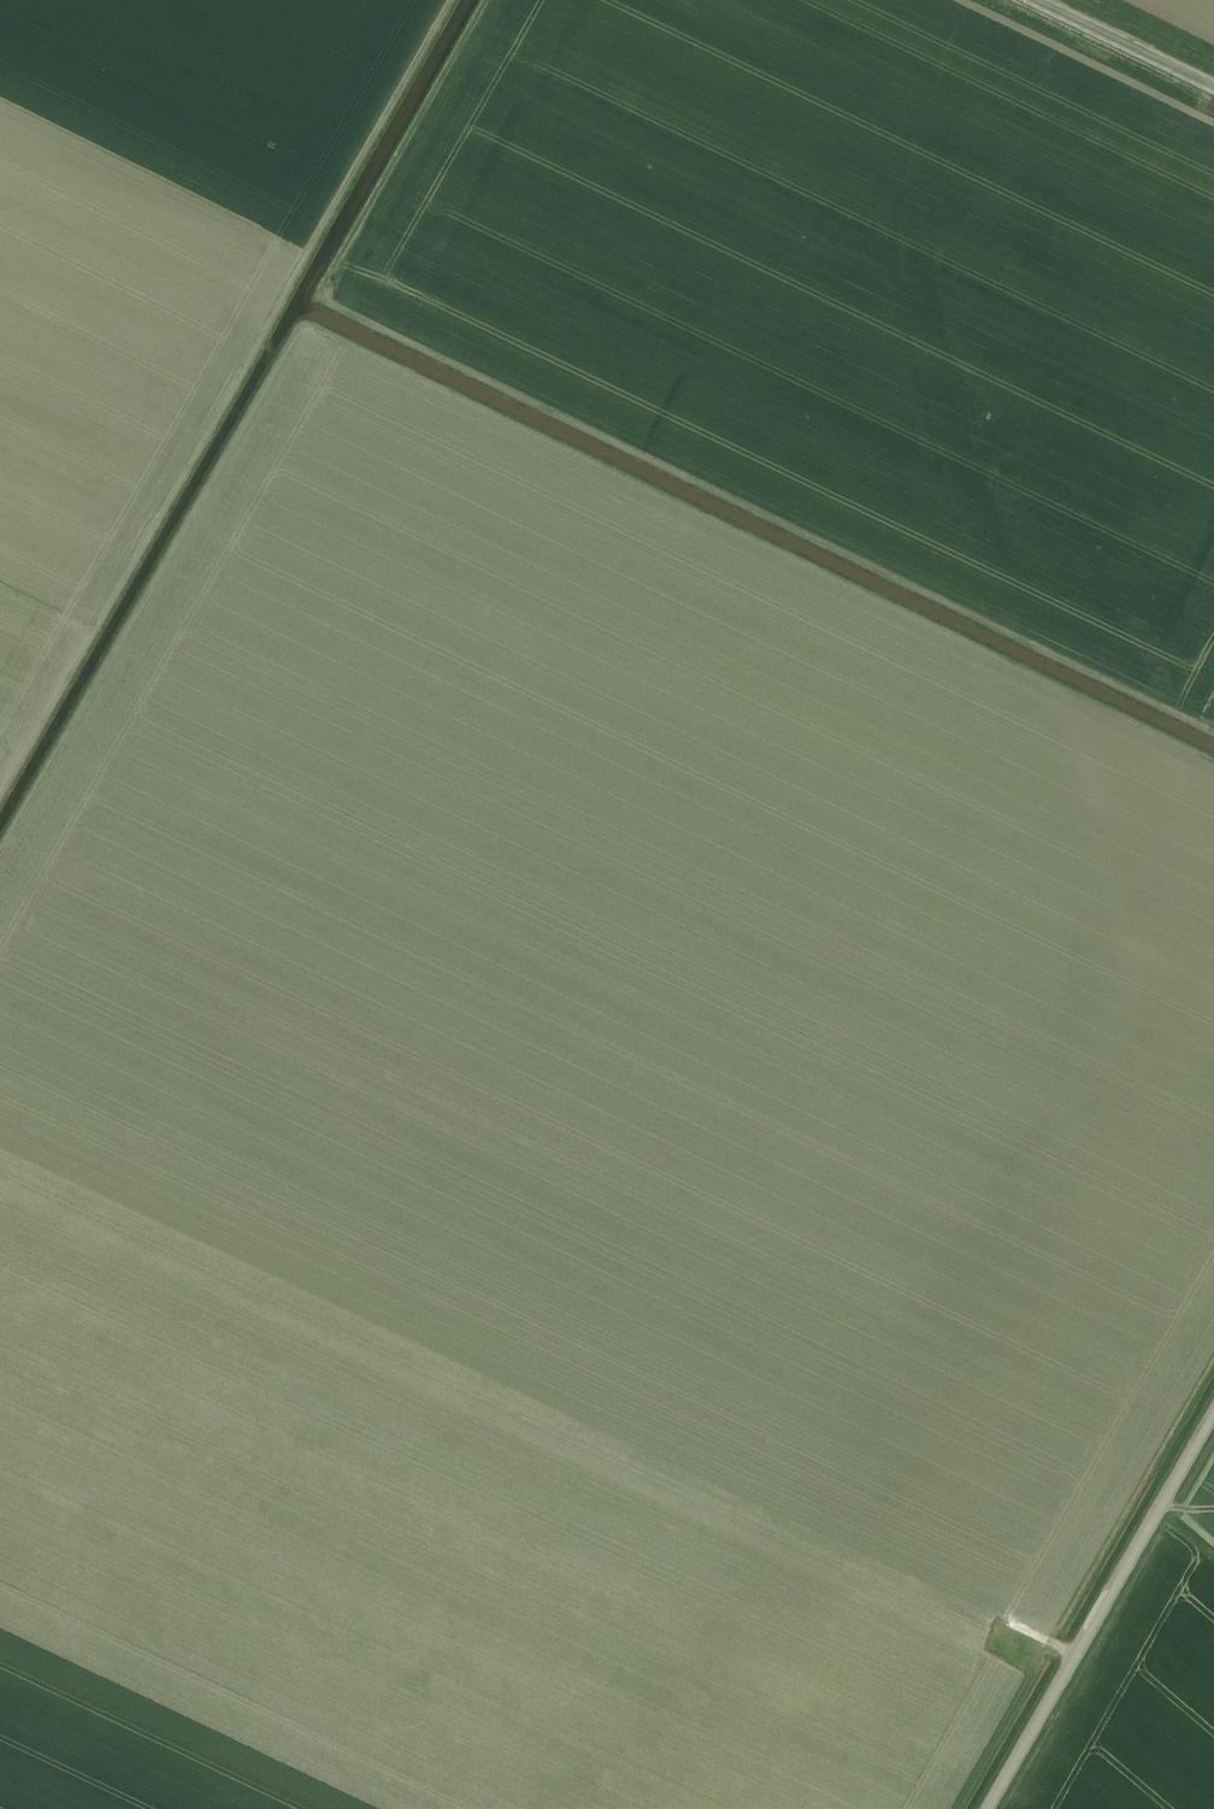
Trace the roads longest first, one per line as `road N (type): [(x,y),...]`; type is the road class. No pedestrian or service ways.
road 1 (unclassified): [(988,1808),(1213,1412)]
road 2 (tertiary): [(1213,88),(1033,0)]

